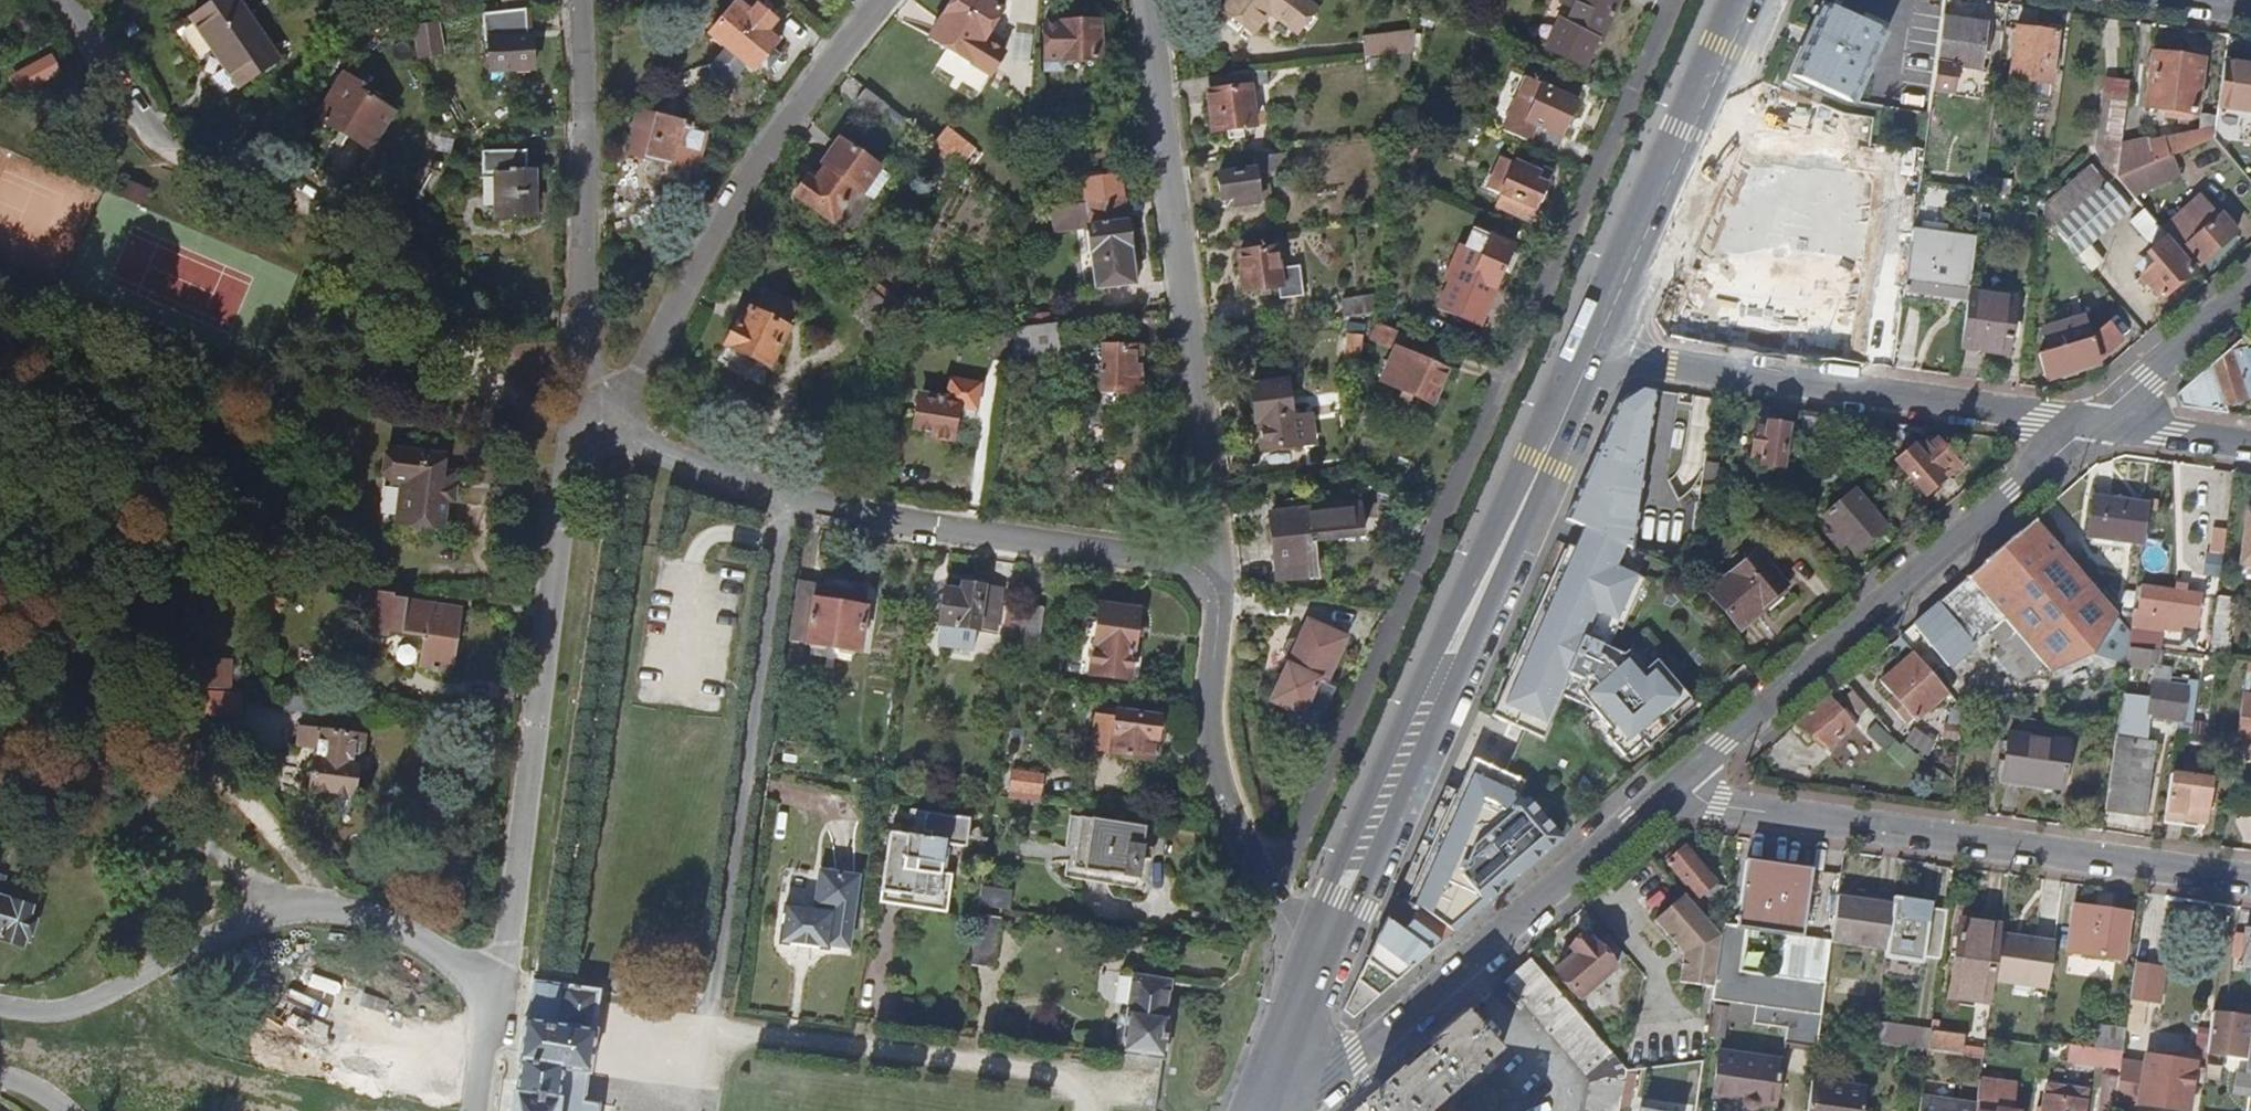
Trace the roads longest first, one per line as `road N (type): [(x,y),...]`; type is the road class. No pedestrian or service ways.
road 1 (residential): [(1273,893),(1675,0)]
road 2 (residential): [(68,0),(166,163),(257,179),(323,213),(437,313),(516,414),(543,434),(572,437),(600,428)]
road 3 (residential): [(600,428),(759,487),(912,523),(1218,567)]
road 4 (residential): [(1674,785),(1718,807),(2250,882)]
road 5 (primary): [(1555,433),(1427,666),(1323,892),(1319,955)]
road 6 (primary): [(1319,955),(1361,908),(1555,433)]
road 7 (residential): [(503,990),(569,474),(600,428)]
road 8 (residential): [(1218,567),(1149,0)]
road 9 (residential): [(1674,785),(2097,422)]
road 10 (residential): [(503,990),(425,938),(325,910),(223,932),(92,1002),(55,1010),(0,1006)]
road 11 (residential): [(1269,1110),(1353,1053),(1674,785)]
road 12 (residential): [(884,0),(789,112),(648,366),(600,428)]
road 13 (residential): [(1591,351),(2097,422)]
road 14 (residential): [(600,428),(583,337),(580,0)]
road 15 (primary): [(1591,351),(1752,0)]
road 16 (residential): [(1273,893),(1226,794),(1214,738),(1218,567)]
road 17 (residential): [(2097,422),(2250,289)]
road 18 (primary): [(1260,1110),(1319,955)]
road 19 (residential): [(2097,422),(2250,444)]
road 20 (residential): [(478,1110),(503,990)]

